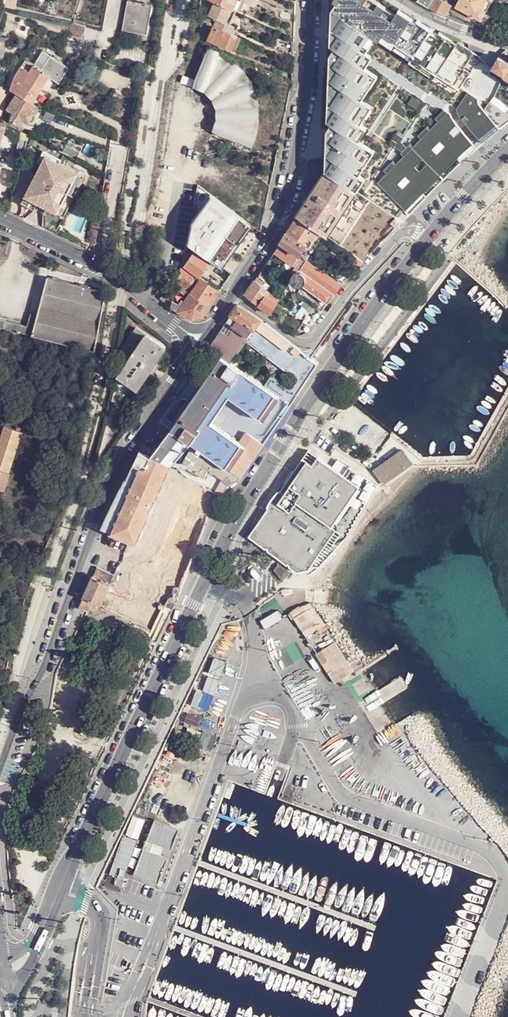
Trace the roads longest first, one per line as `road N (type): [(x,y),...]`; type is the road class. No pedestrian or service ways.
road 1 (tertiary): [(35,947),(238,514),(332,365),(427,239)]
road 2 (tertiary): [(202,341),(107,496),(0,768)]
road 3 (tertiary): [(309,0),(305,99),(284,198),(233,292)]
road 4 (residential): [(233,292),(309,343),(397,236),(427,239)]
road 5 (residential): [(0,217),(94,261),(202,341)]
road 6 (tertiary): [(427,239),(507,150)]

